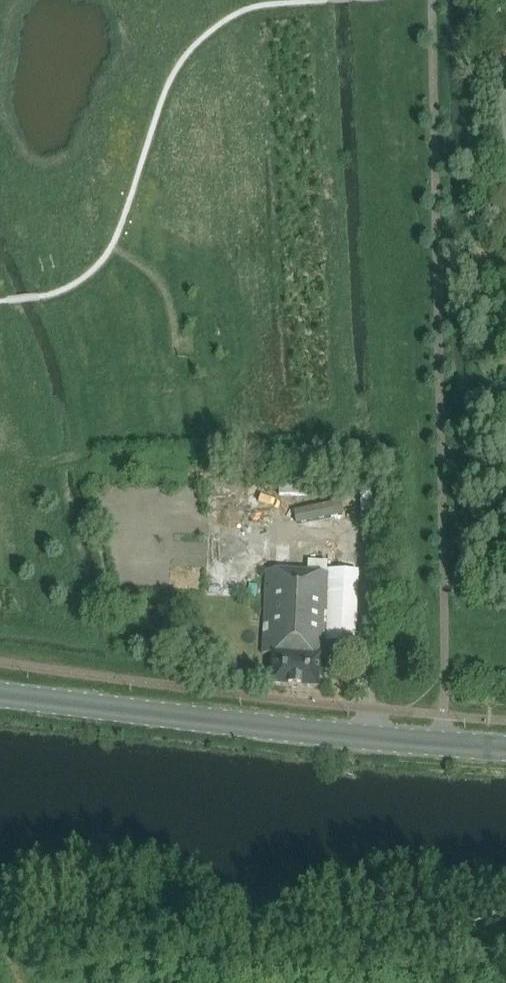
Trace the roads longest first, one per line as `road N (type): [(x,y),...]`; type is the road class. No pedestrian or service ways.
road 1 (secondary): [(505,750),(0,692)]

